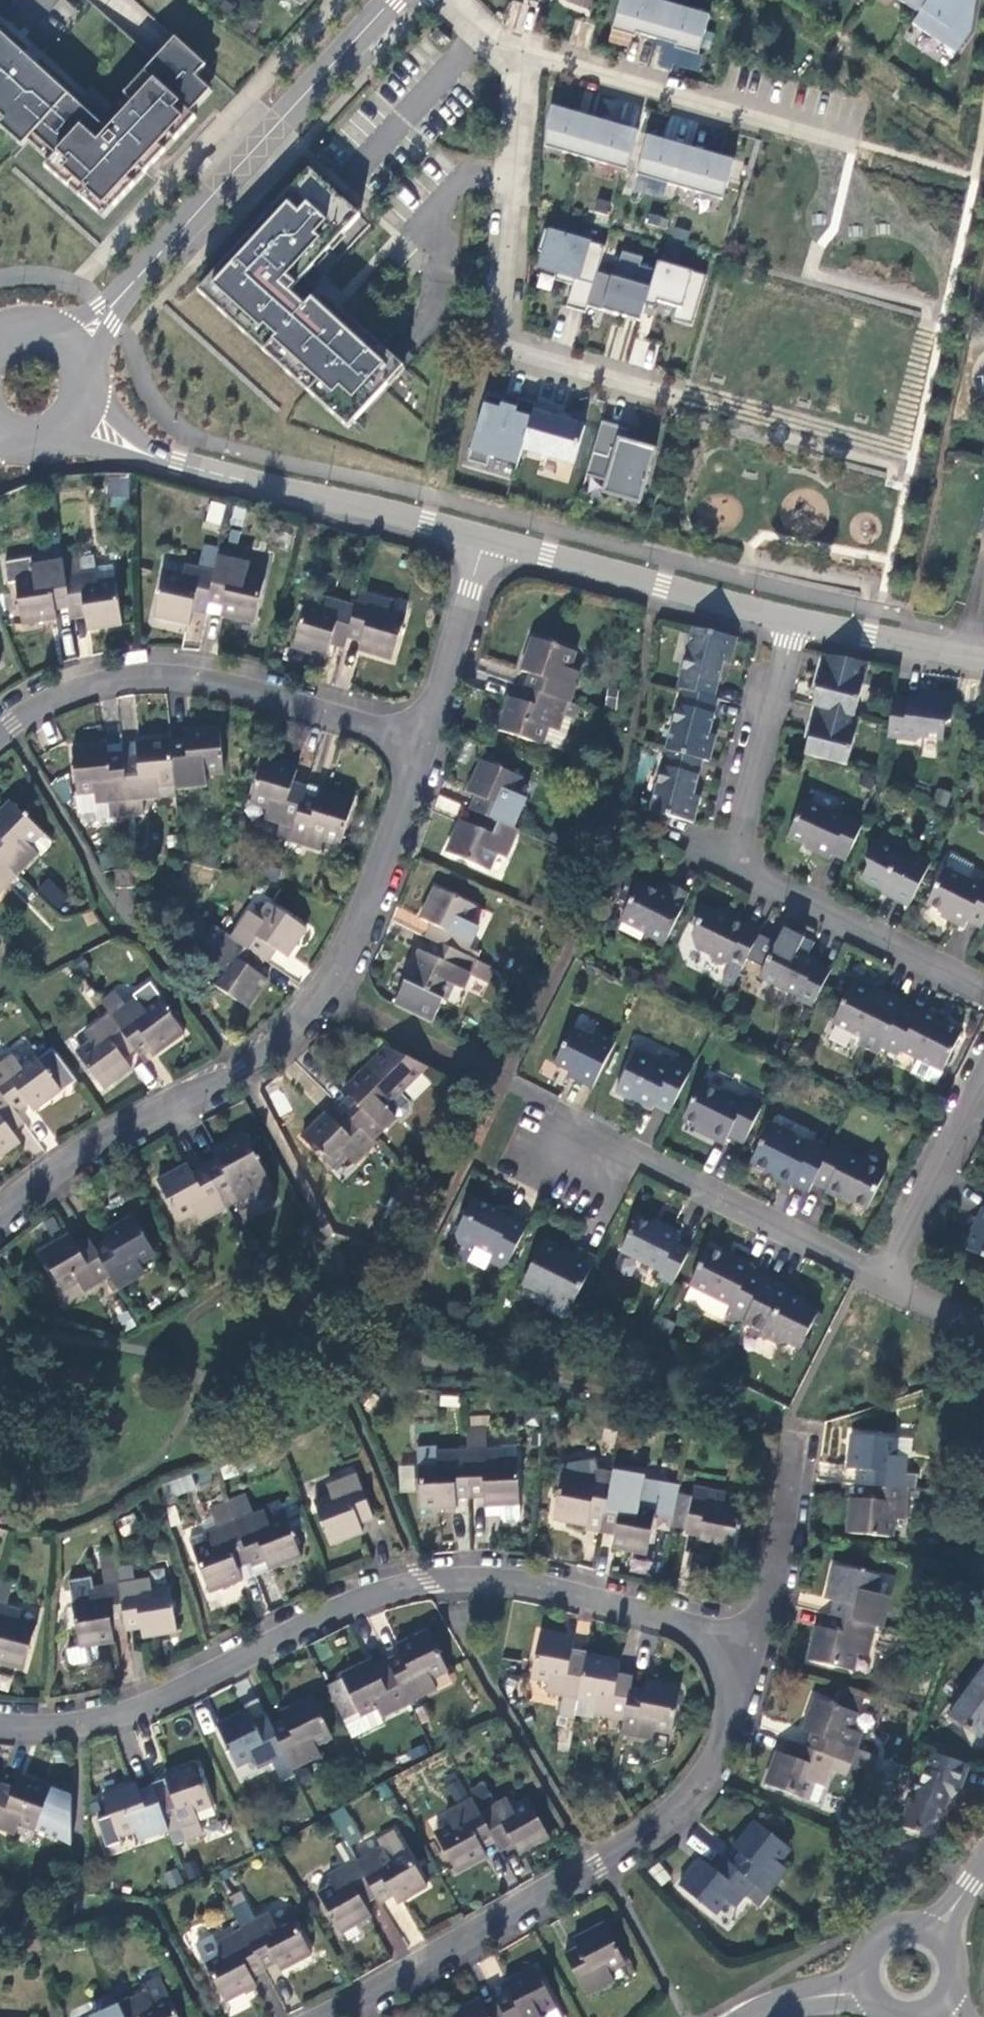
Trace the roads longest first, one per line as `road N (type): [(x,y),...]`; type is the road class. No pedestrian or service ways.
road 1 (residential): [(753,1647),(565,1592),(456,1579),(351,1604),(135,1711),(80,1725),(0,1726)]
road 2 (residential): [(0,1213),(119,1133),(286,1041),(357,930),(423,745)]
road 3 (residential): [(314,2016),(598,1864),(671,1813),(724,1740),(753,1647)]
road 4 (residential): [(983,989),(746,872),(736,854),(795,620)]
road 5 (residential): [(523,52),(501,347),(680,398)]
road 6 (residential): [(85,350),(102,317),(385,0)]
road 7 (residential): [(0,734),(77,686),(178,678),(222,683),(423,745)]
road 8 (tertiary): [(485,537),(176,462),(131,443),(89,410)]
road 9 (residential): [(555,1109),(885,1281)]
road 10 (residential): [(523,52),(859,147)]
road 11 (tertiary): [(795,620),(485,537)]
road 12 (residential): [(753,1647),(786,1514),(797,1435),(790,1420)]
road 13 (residential): [(885,1281),(983,1080)]
road 14 (residential): [(423,745),(485,537)]
road 15 (tertiary): [(983,657),(795,620)]
road 16 (tertiary): [(937,1930),(917,1924),(883,1931),(862,1958),(862,1992)]

